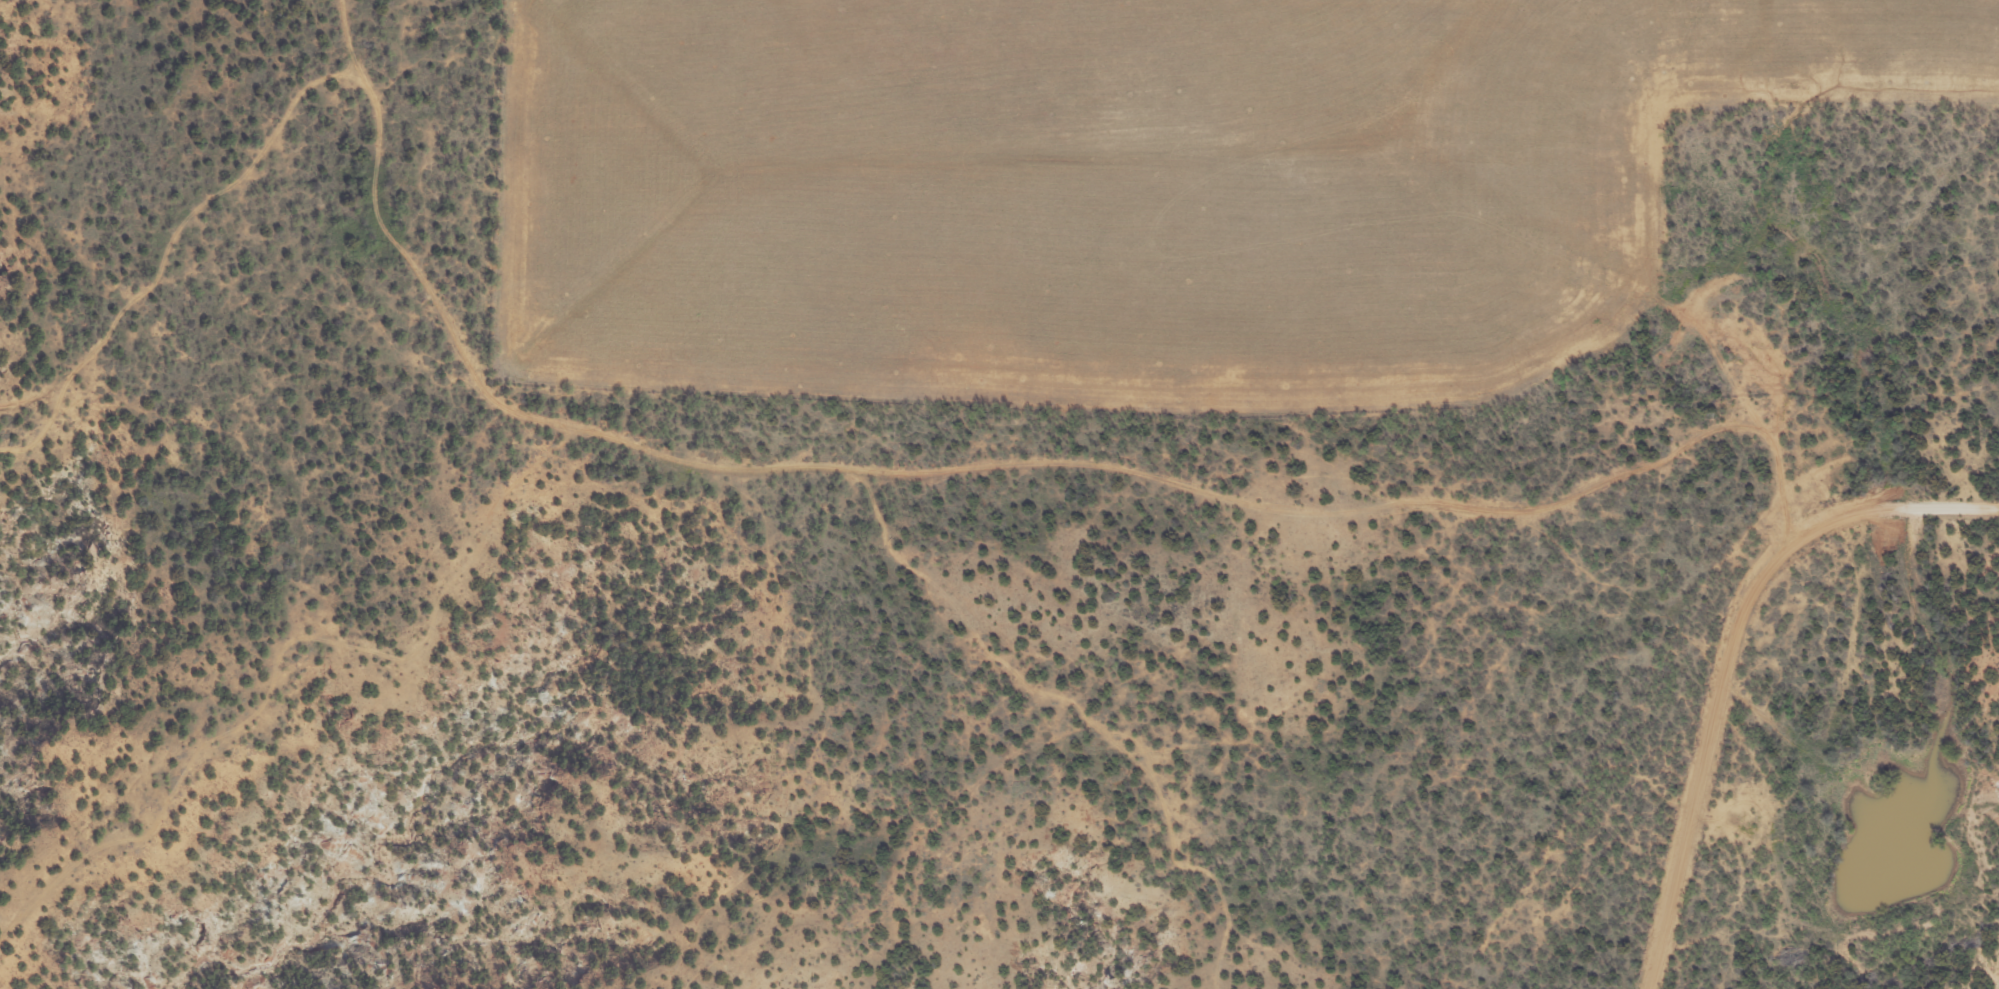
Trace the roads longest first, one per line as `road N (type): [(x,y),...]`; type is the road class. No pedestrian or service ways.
road 1 (residential): [(1998,505),(1877,506),(1809,533),(1772,566),(1725,676),(1650,988)]

